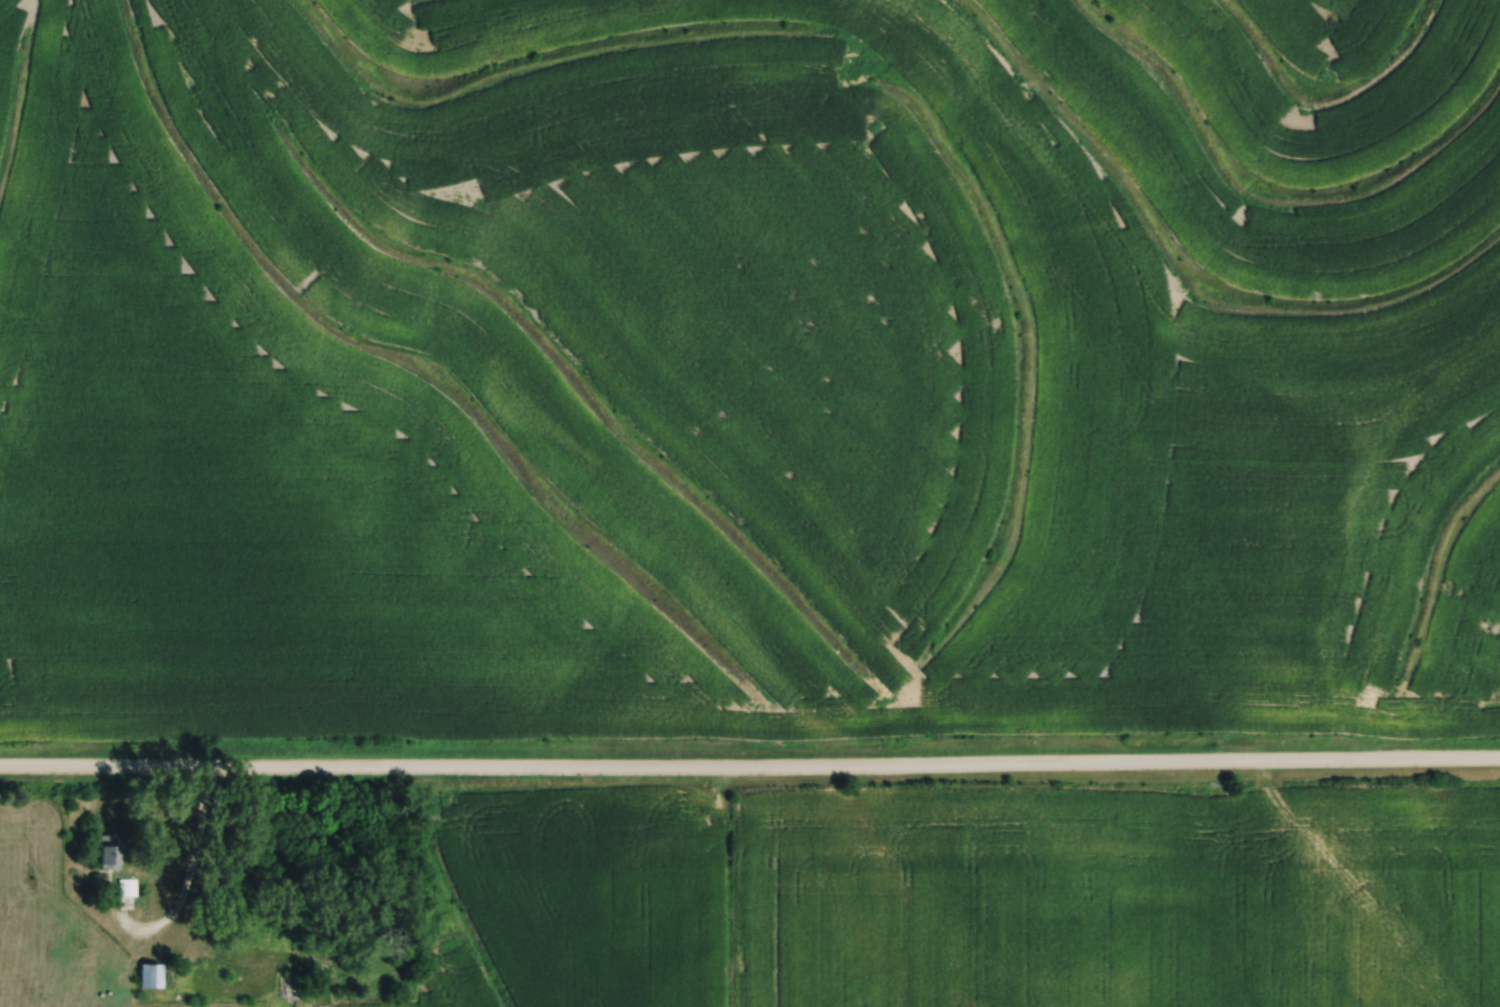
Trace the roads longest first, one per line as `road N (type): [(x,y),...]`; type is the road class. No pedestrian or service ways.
road 1 (tertiary): [(1499,764),(0,774)]

